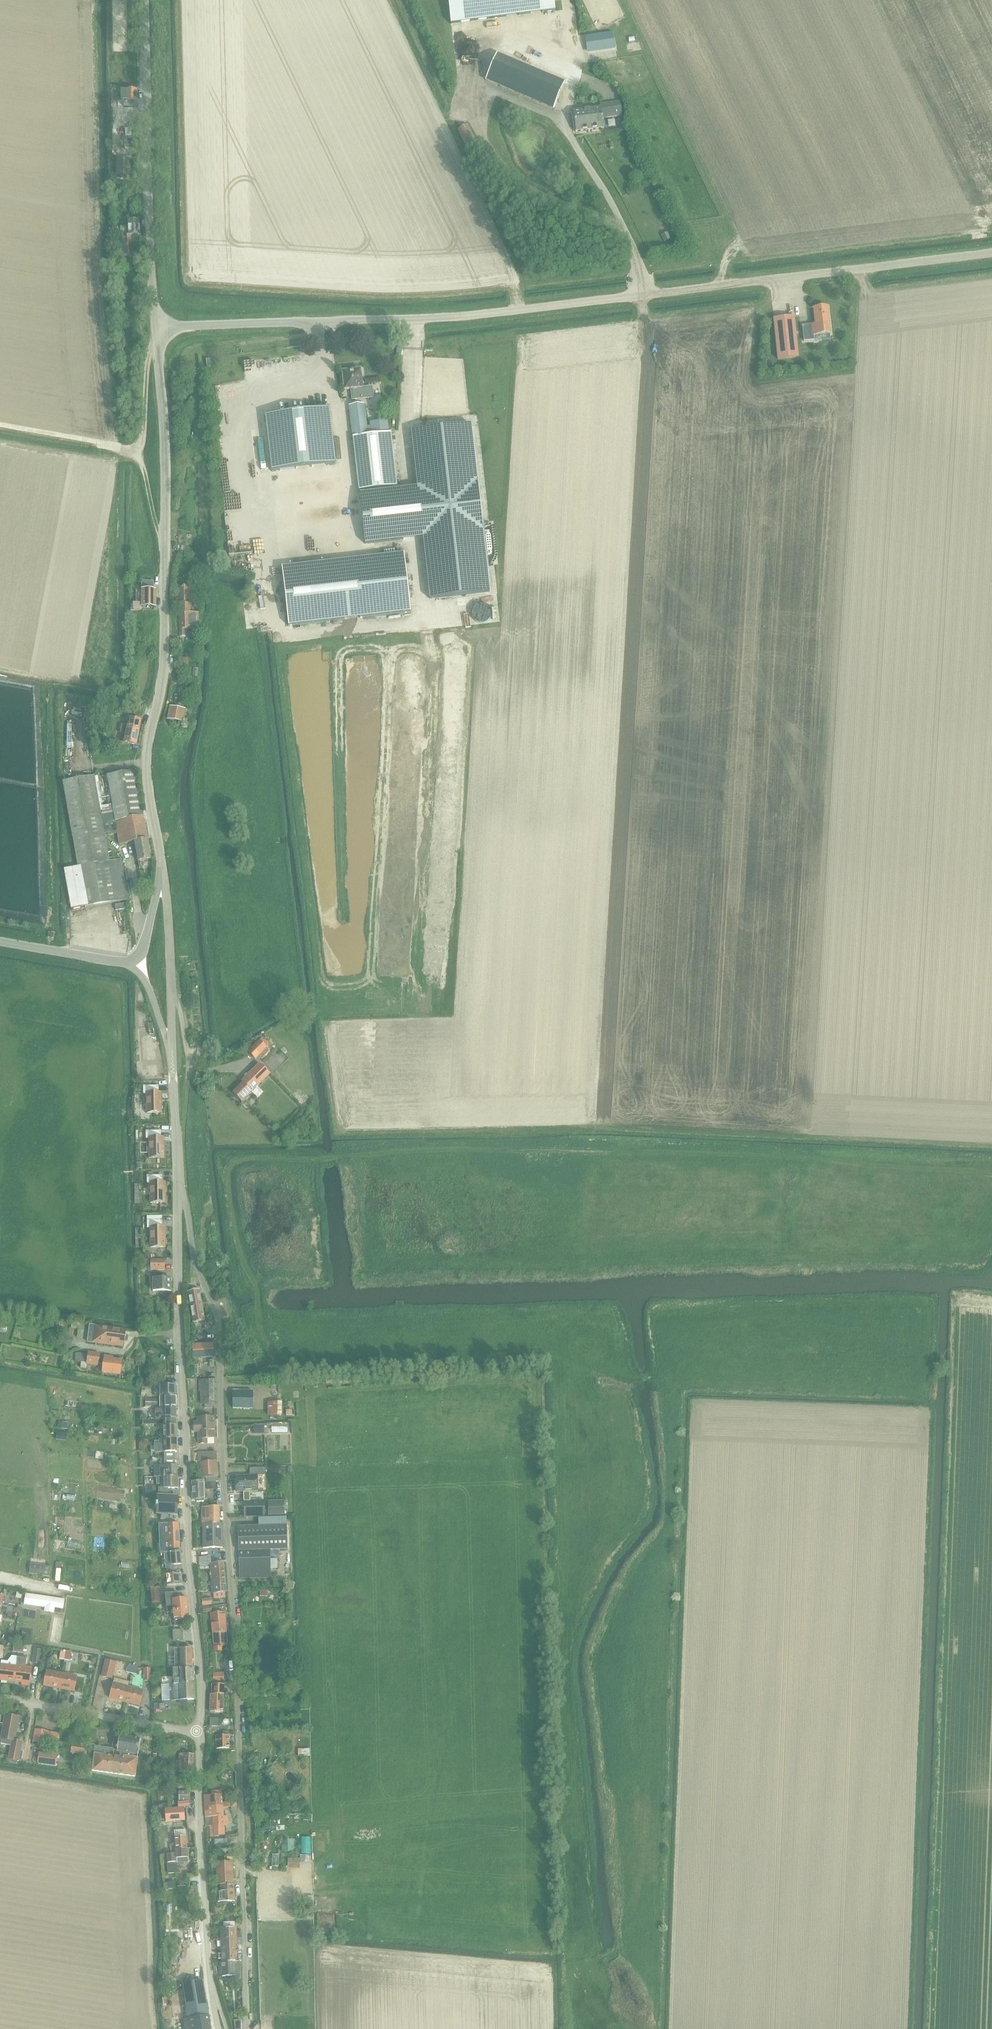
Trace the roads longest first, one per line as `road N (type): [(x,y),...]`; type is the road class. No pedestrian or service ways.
road 1 (residential): [(246,2028),(221,1342),(178,1177)]
road 2 (unclassified): [(156,327),(450,317),(991,254)]
road 3 (unclassified): [(166,881),(146,767),(164,664),(165,450),(156,327)]
road 4 (residential): [(201,1732),(186,1525),(178,1177)]
road 5 (unclassified): [(156,327),(145,0)]
road 6 (residential): [(208,1968),(201,1732)]
road 7 (residential): [(201,1732),(0,1698)]
road 8 (unclassified): [(169,1033),(166,881)]
road 9 (unclassified): [(132,964),(0,942)]

